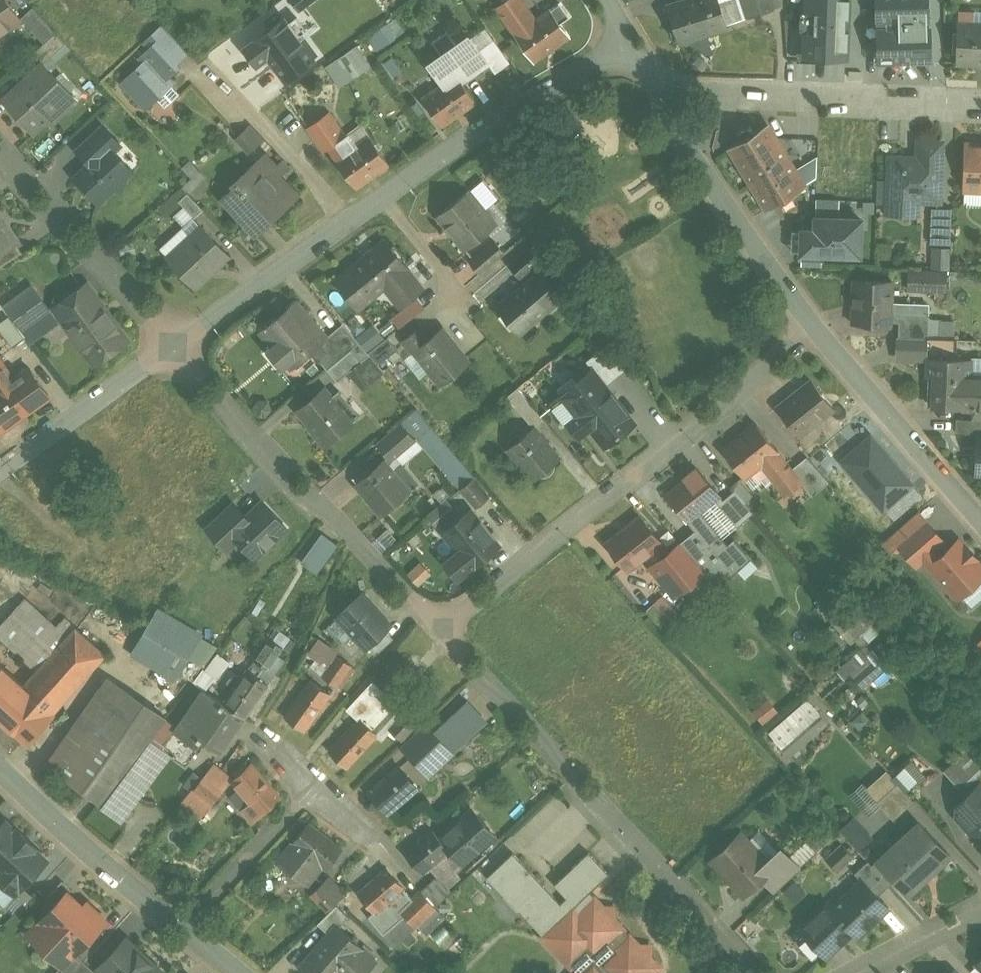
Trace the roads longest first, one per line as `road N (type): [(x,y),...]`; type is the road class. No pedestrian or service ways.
road 1 (residential): [(816,325),(444,629)]
road 2 (residential): [(759,972),(444,629)]
road 3 (residential): [(444,629),(179,345)]
road 4 (residential): [(654,85),(748,100),(980,107)]
road 5 (residential): [(654,85),(467,140),(381,196)]
road 6 (residential): [(816,325),(654,85)]
road 7 (residential): [(179,345),(0,150)]
road 8 (residential): [(980,516),(816,325)]
road 9 (residential): [(0,767),(188,932)]
road 10 (residential): [(179,345),(0,469)]
road 11 (residential): [(350,220),(179,345)]
road 12 (residential): [(188,932),(321,784)]
road 13 (residential): [(350,220),(221,73)]
road 14 (residential): [(847,972),(980,903)]
road 15 (residential): [(381,196),(471,293)]

